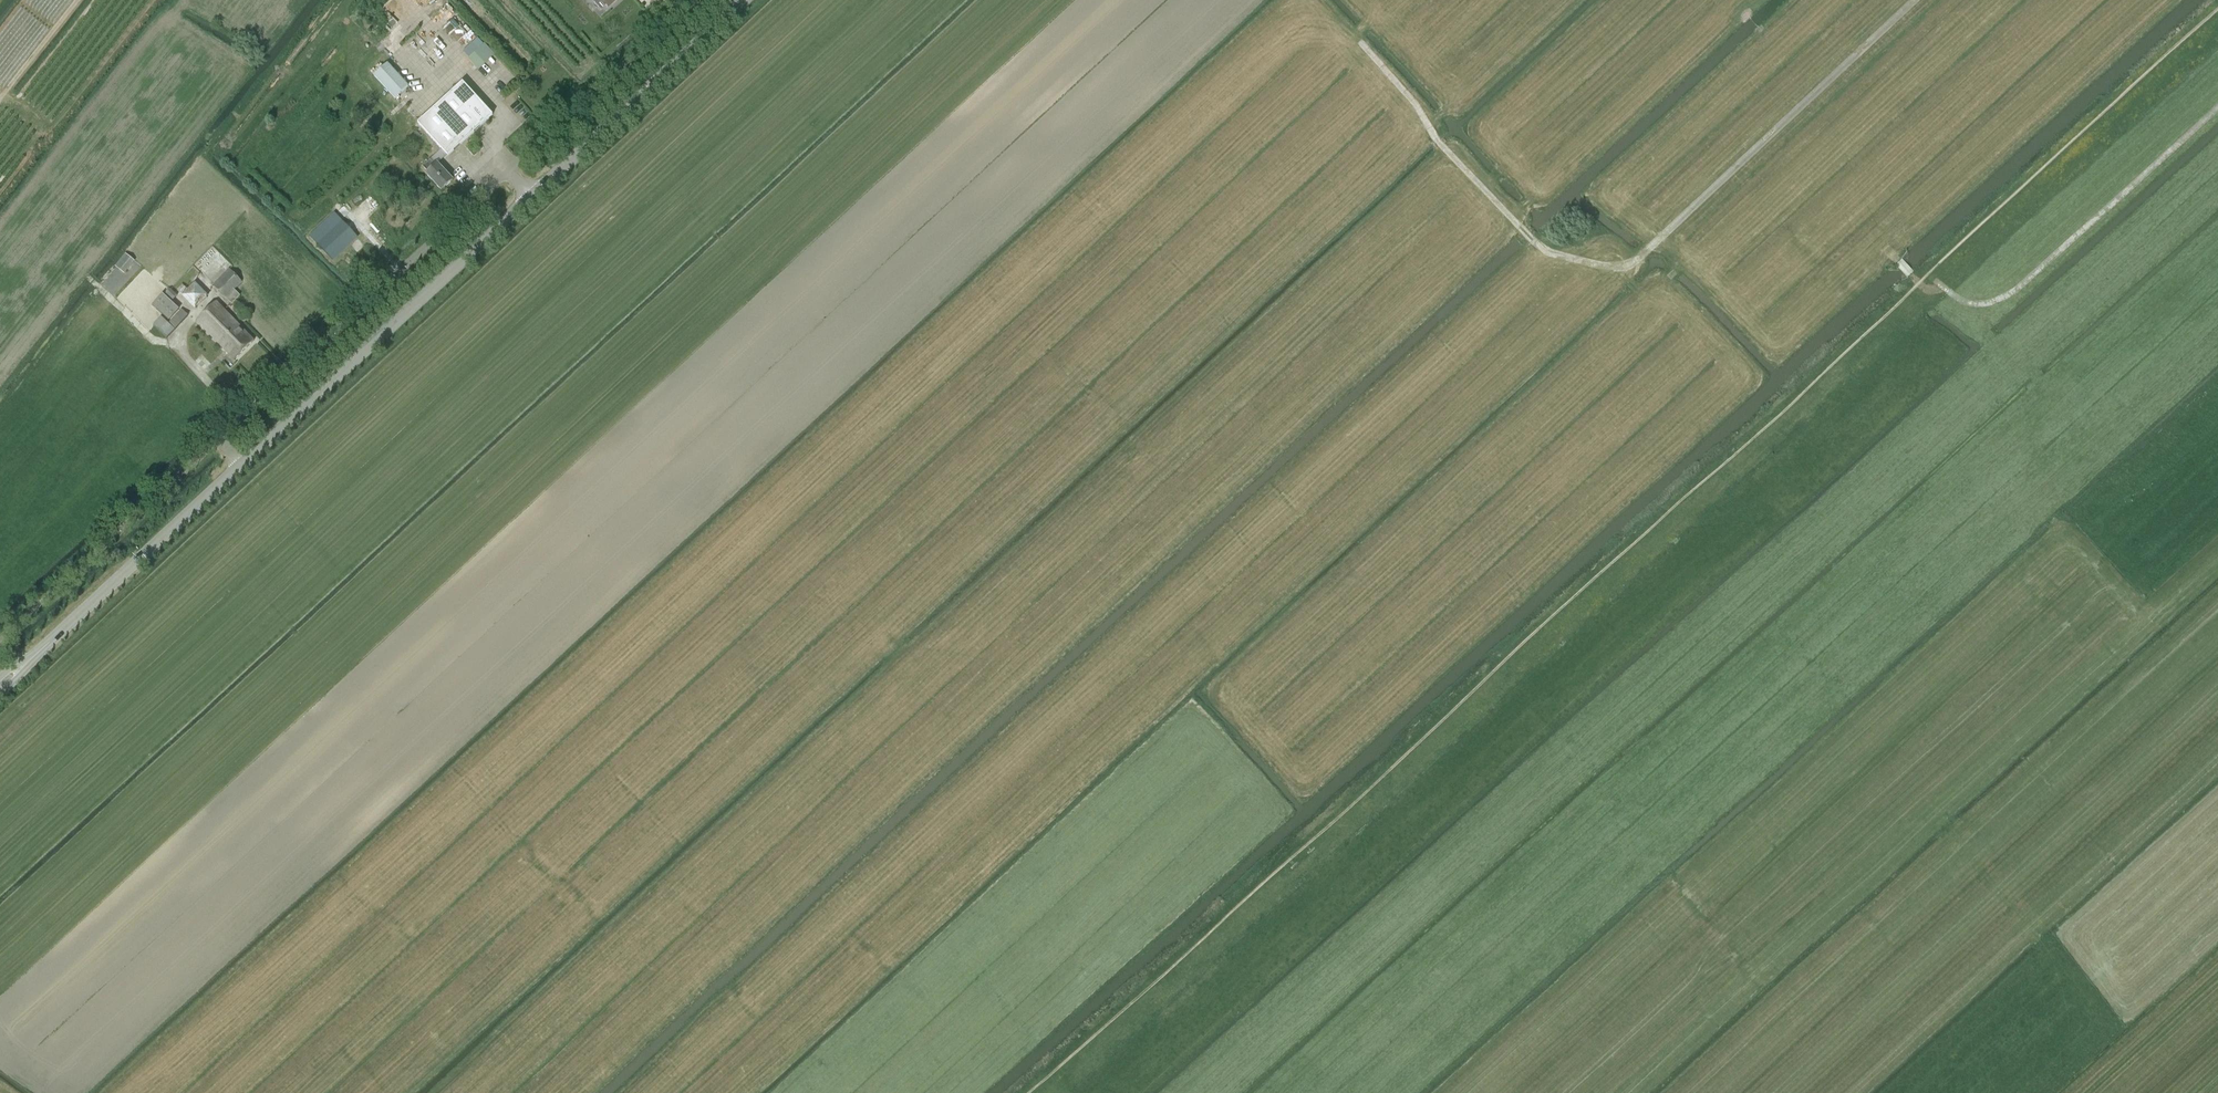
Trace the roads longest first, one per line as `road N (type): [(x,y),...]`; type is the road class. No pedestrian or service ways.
road 1 (track): [(1278,1092),(2039,405),(2039,382),(1953,298)]
road 2 (track): [(1362,46),(1418,105),(1438,142),(1548,253),(1615,267),(1648,248),(1915,0)]
road 3 (track): [(1894,257),(1919,284),(1974,306),(1998,301),(2217,107)]
road 4 (tertiary): [(245,463),(537,192)]
road 5 (unclassified): [(222,435),(514,165)]
road 6 (tertiary): [(0,686),(245,463)]
road 7 (tertiary): [(537,192),(745,0)]

